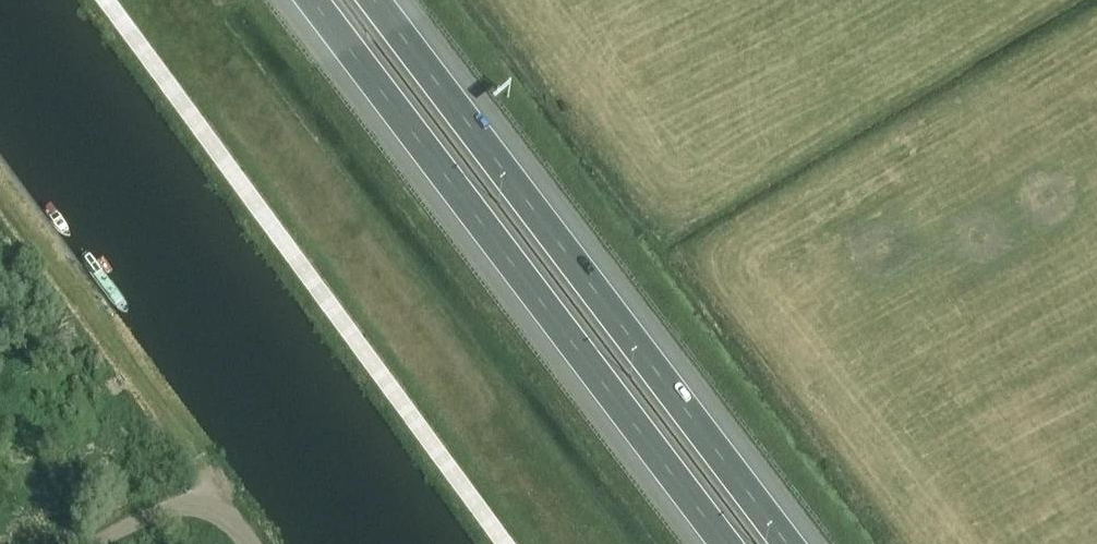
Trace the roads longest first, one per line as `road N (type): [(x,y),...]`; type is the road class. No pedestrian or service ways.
road 1 (motorway): [(796,543),(381,0)]
road 2 (motorway): [(307,0),(721,543)]
road 3 (track): [(93,543),(208,494),(244,508),(270,543)]

